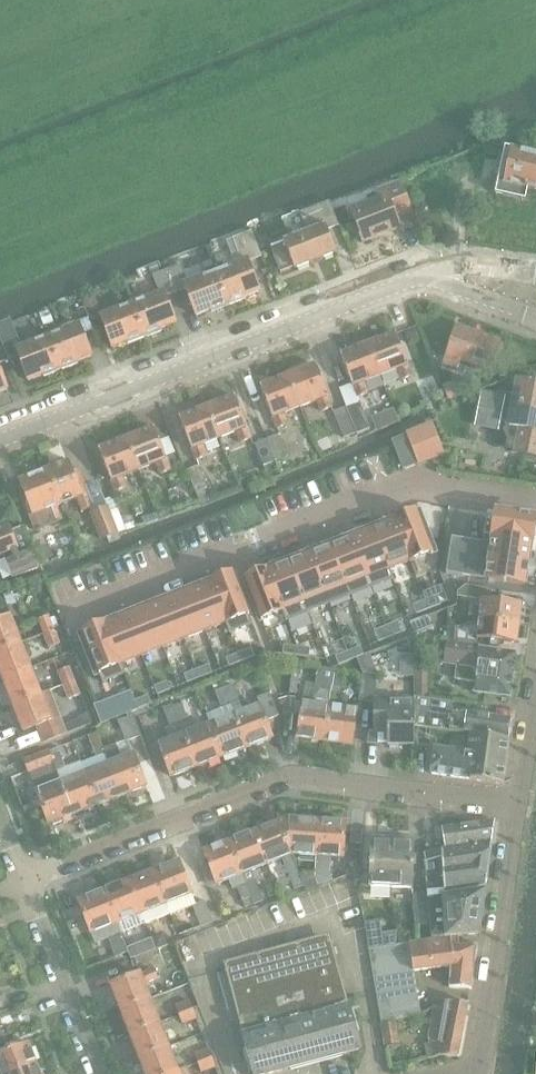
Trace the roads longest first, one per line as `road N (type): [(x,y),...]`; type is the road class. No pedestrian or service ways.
road 1 (residential): [(24,885),(289,779),(521,806)]
road 2 (residential): [(535,497),(421,478),(64,616)]
road 3 (secondary): [(0,441),(410,282)]
road 4 (residential): [(479,1073),(521,806)]
road 5 (residential): [(98,1073),(24,885)]
road 6 (secondary): [(410,282),(442,282),(535,315)]
road 7 (secondary): [(535,275),(451,268),(410,282)]

